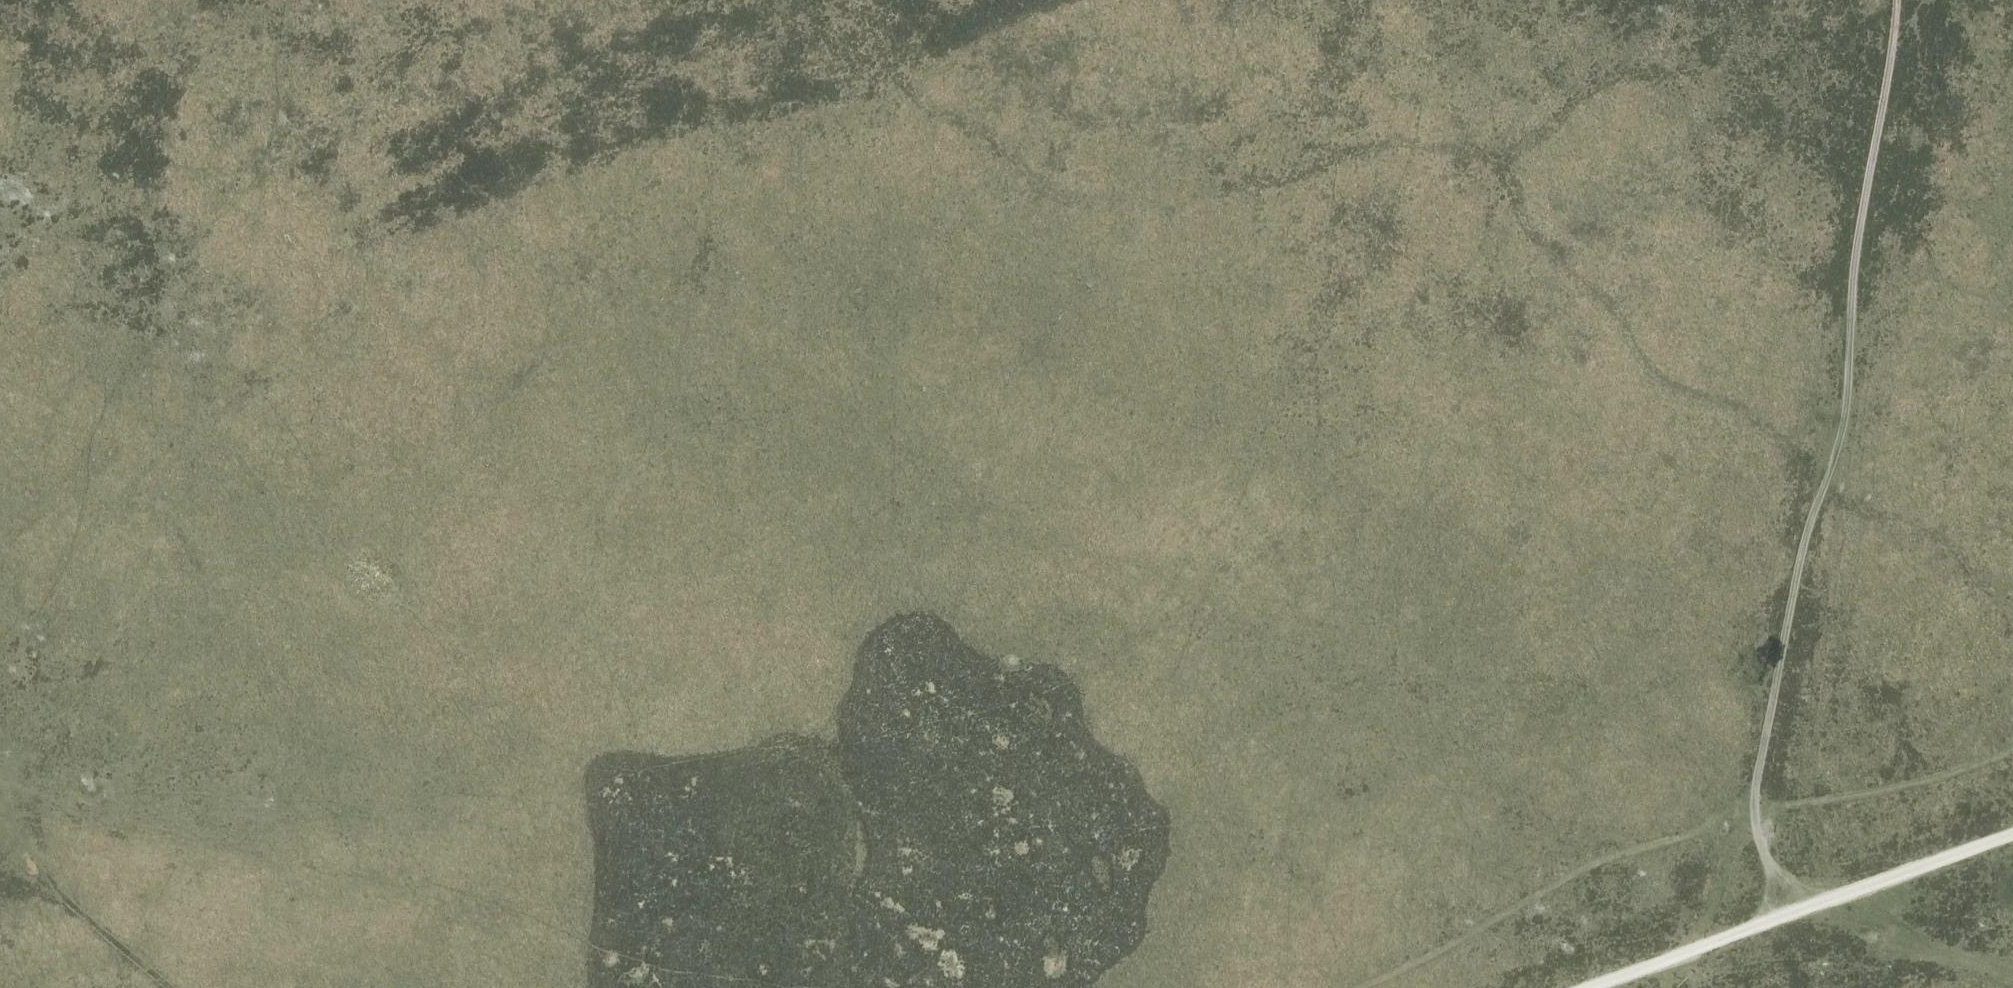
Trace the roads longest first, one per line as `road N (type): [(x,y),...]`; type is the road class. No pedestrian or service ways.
road 1 (track): [(1906,0),(1848,401),(1806,529),(1752,805),(1763,853),(1810,907)]
road 2 (track): [(1810,907),(1584,987)]
road 3 (track): [(2012,833),(1810,907)]

